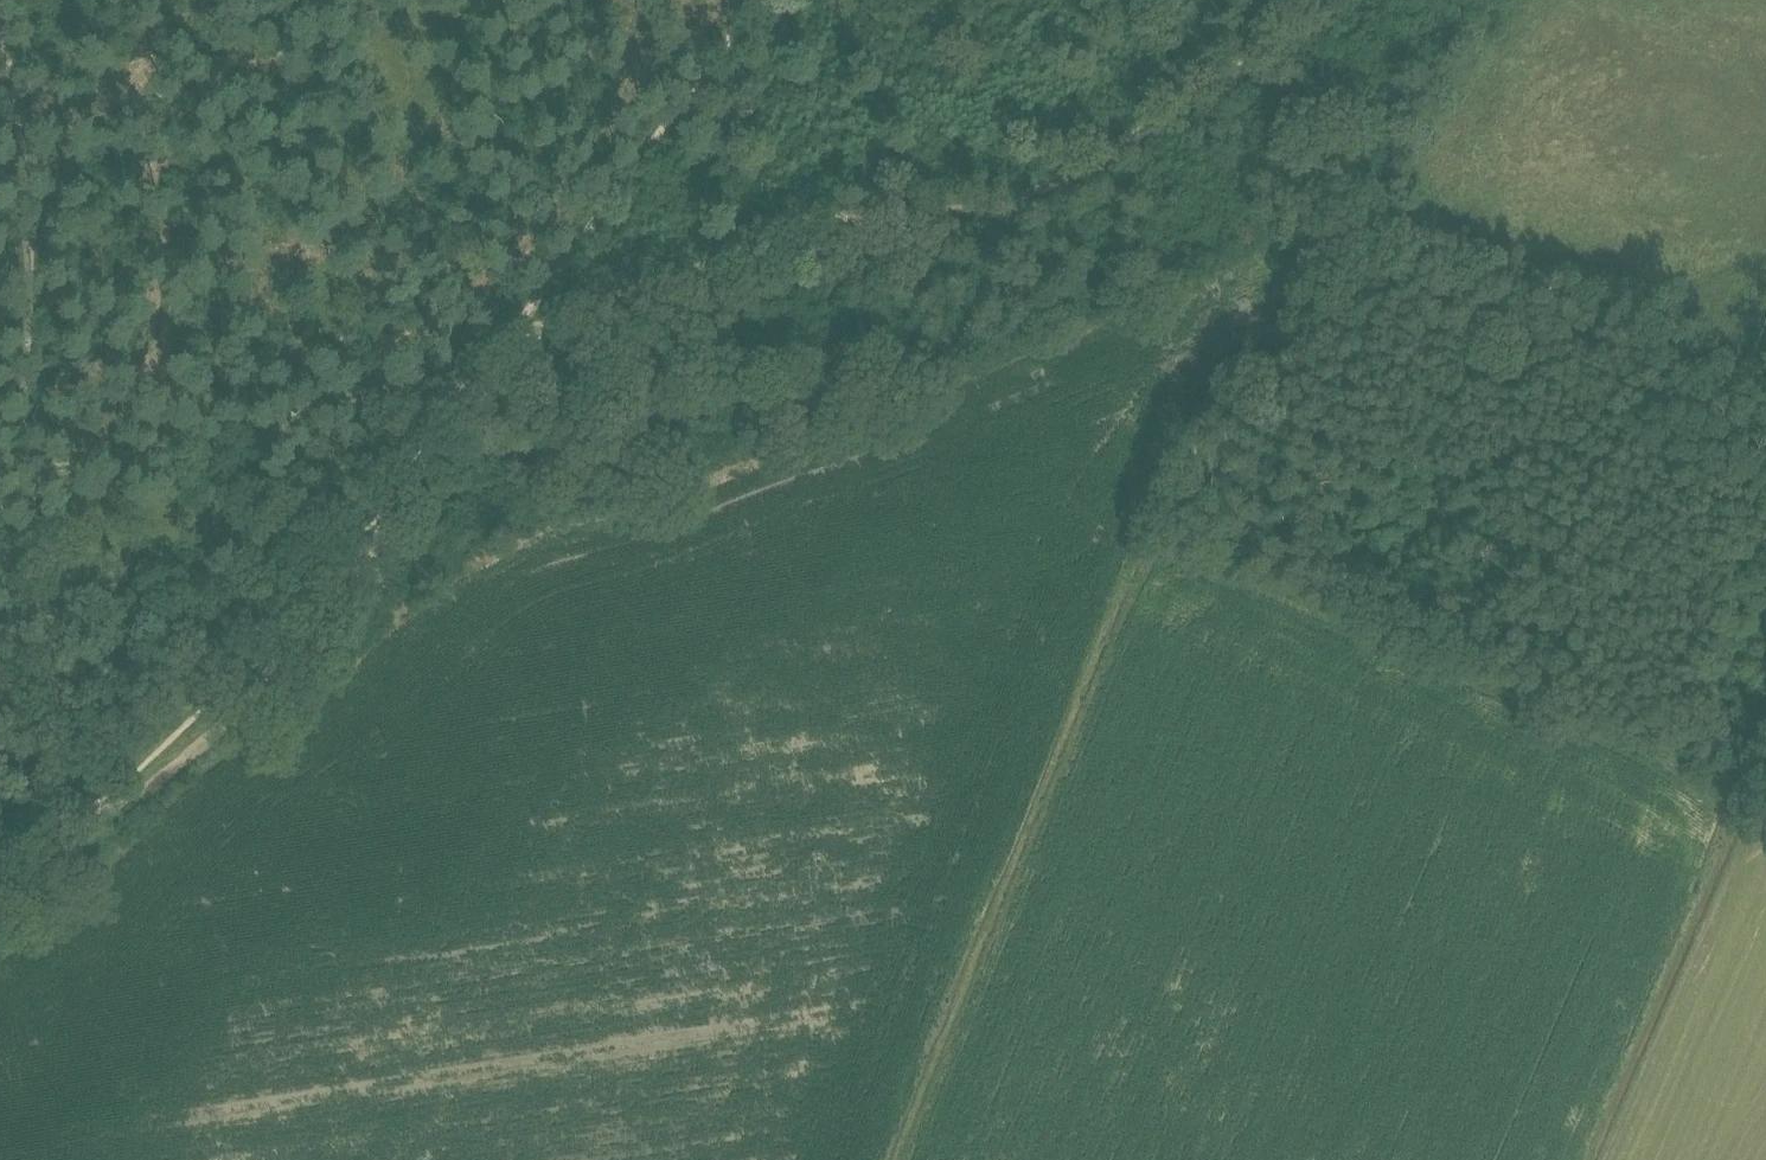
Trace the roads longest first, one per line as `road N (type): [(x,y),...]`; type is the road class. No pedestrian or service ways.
road 1 (track): [(20,472),(150,455),(495,354),(838,238),(1067,187),(1177,131),(1244,78),(1301,0)]
road 2 (track): [(0,905),(73,828),(161,781),(249,704),(747,0)]

